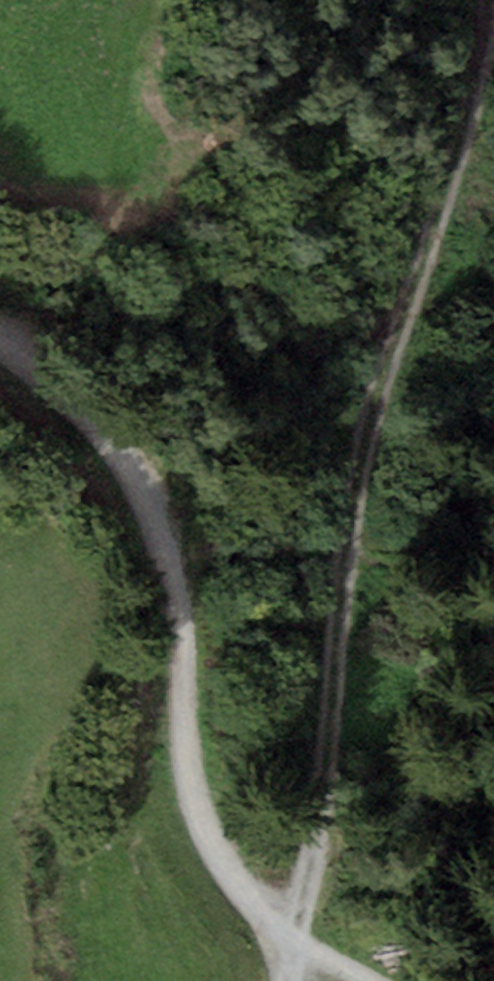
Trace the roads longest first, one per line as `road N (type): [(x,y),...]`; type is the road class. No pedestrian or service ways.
road 1 (track): [(484,0),(344,481),(293,980)]
road 2 (track): [(0,342),(82,410),(177,596),(184,791),(298,954),(353,980)]

